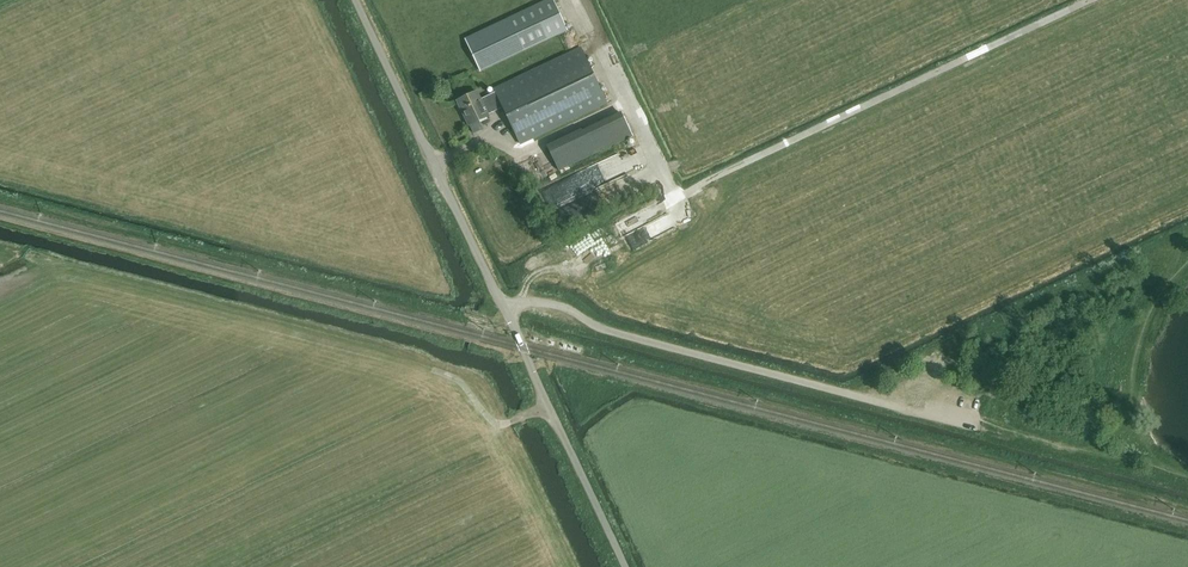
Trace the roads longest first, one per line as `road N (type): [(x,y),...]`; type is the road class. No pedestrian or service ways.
road 1 (unclassified): [(626,566),(359,0)]

